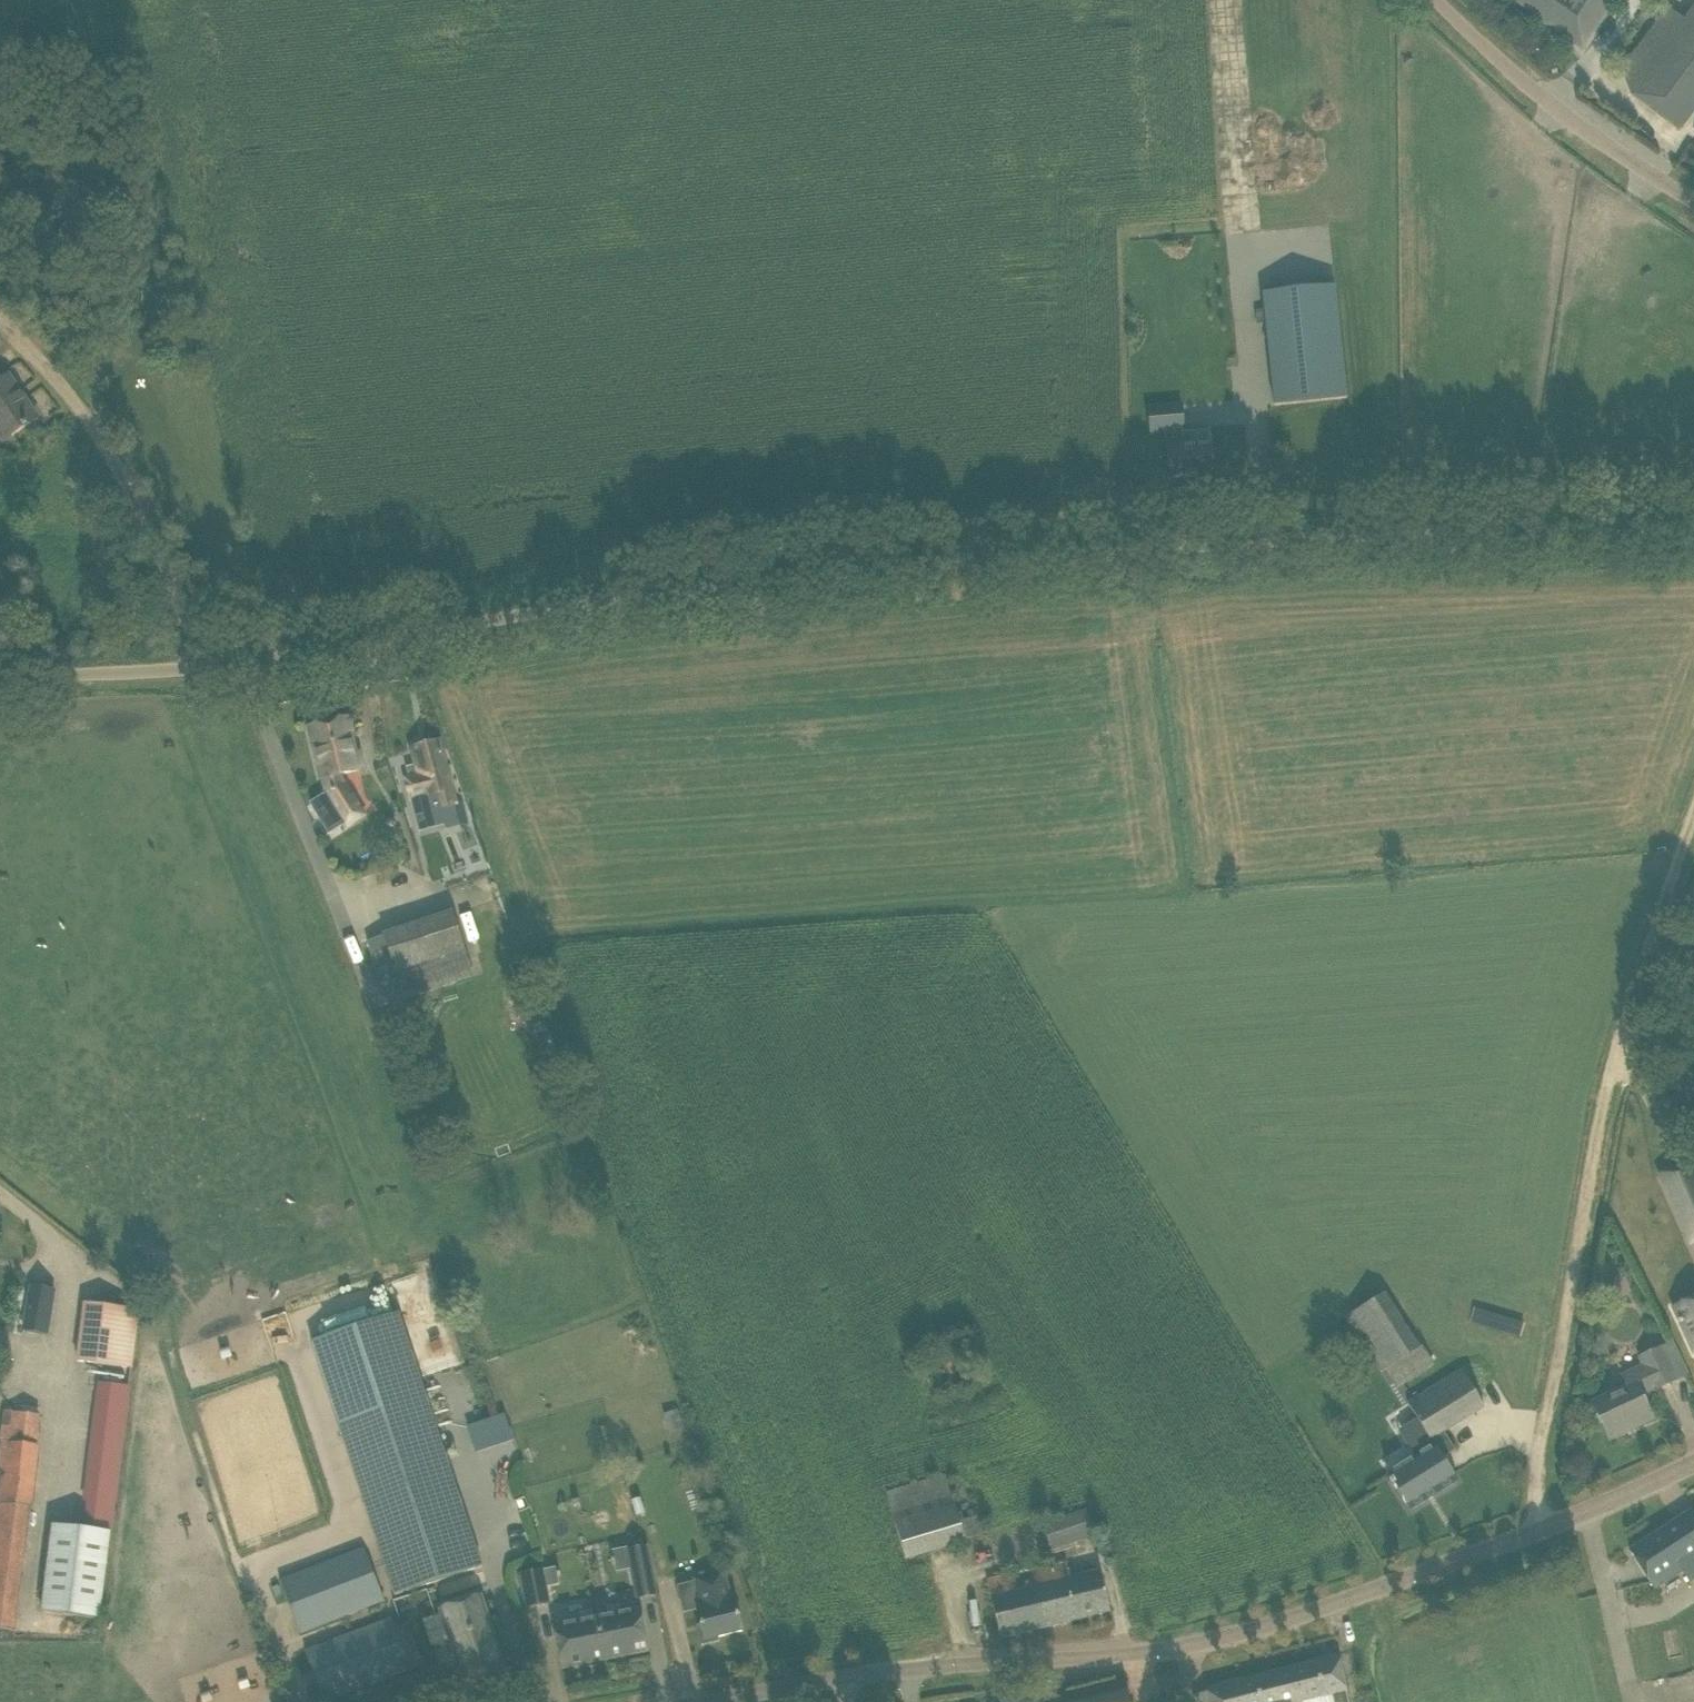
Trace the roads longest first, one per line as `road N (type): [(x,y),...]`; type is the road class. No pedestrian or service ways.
road 1 (residential): [(0,675),(175,665),(398,638),(802,571),(1542,524),(1693,526)]
road 2 (unclassified): [(693,1701),(945,1664),(1151,1652),(1232,1636),(1534,1529)]
road 3 (track): [(1534,1529),(1540,1439),(1604,1100),(1693,823)]
road 4 (residential): [(1693,198),(1557,106),(1436,0)]
road 5 (residential): [(1534,1529),(1693,1461)]

